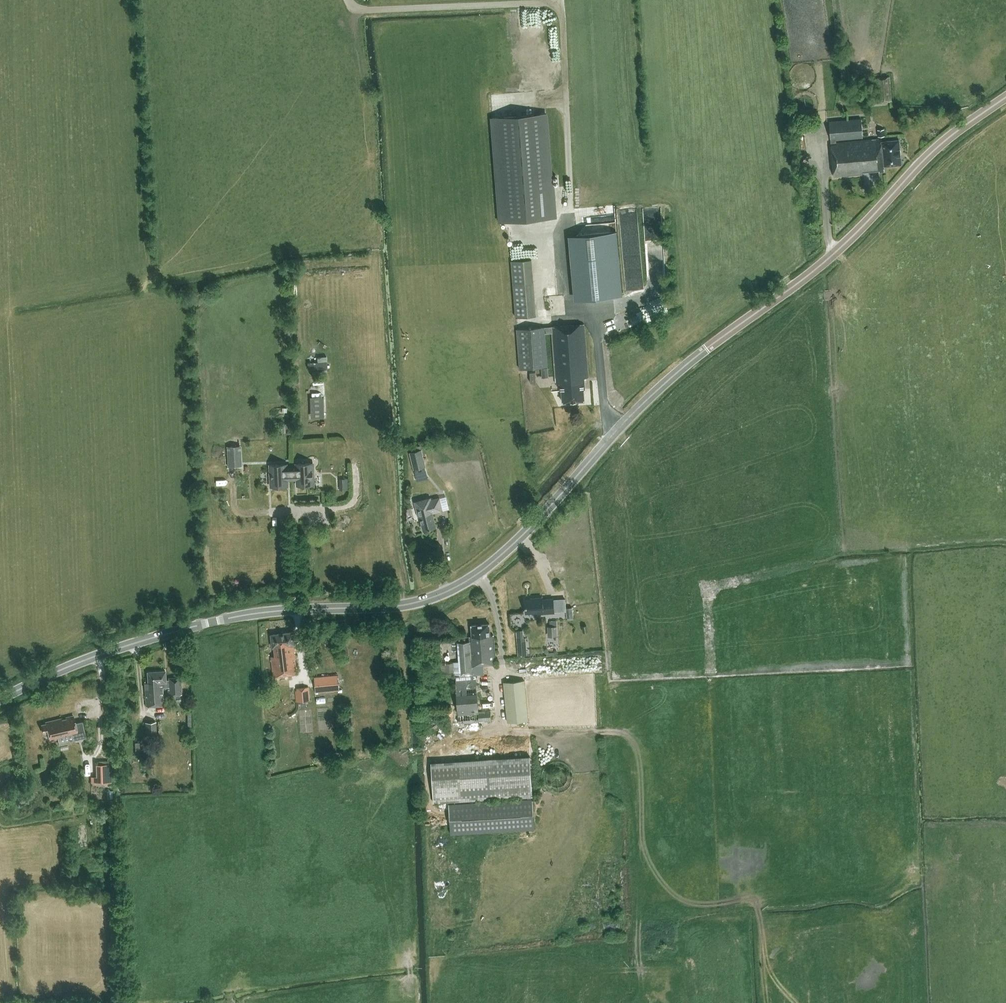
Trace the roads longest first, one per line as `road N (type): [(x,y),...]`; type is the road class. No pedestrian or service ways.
road 1 (tertiary): [(0,701),(89,660),(202,624),(299,608),(408,605),(461,585),(529,531),(660,387),(819,270),(954,137),(1005,101)]

